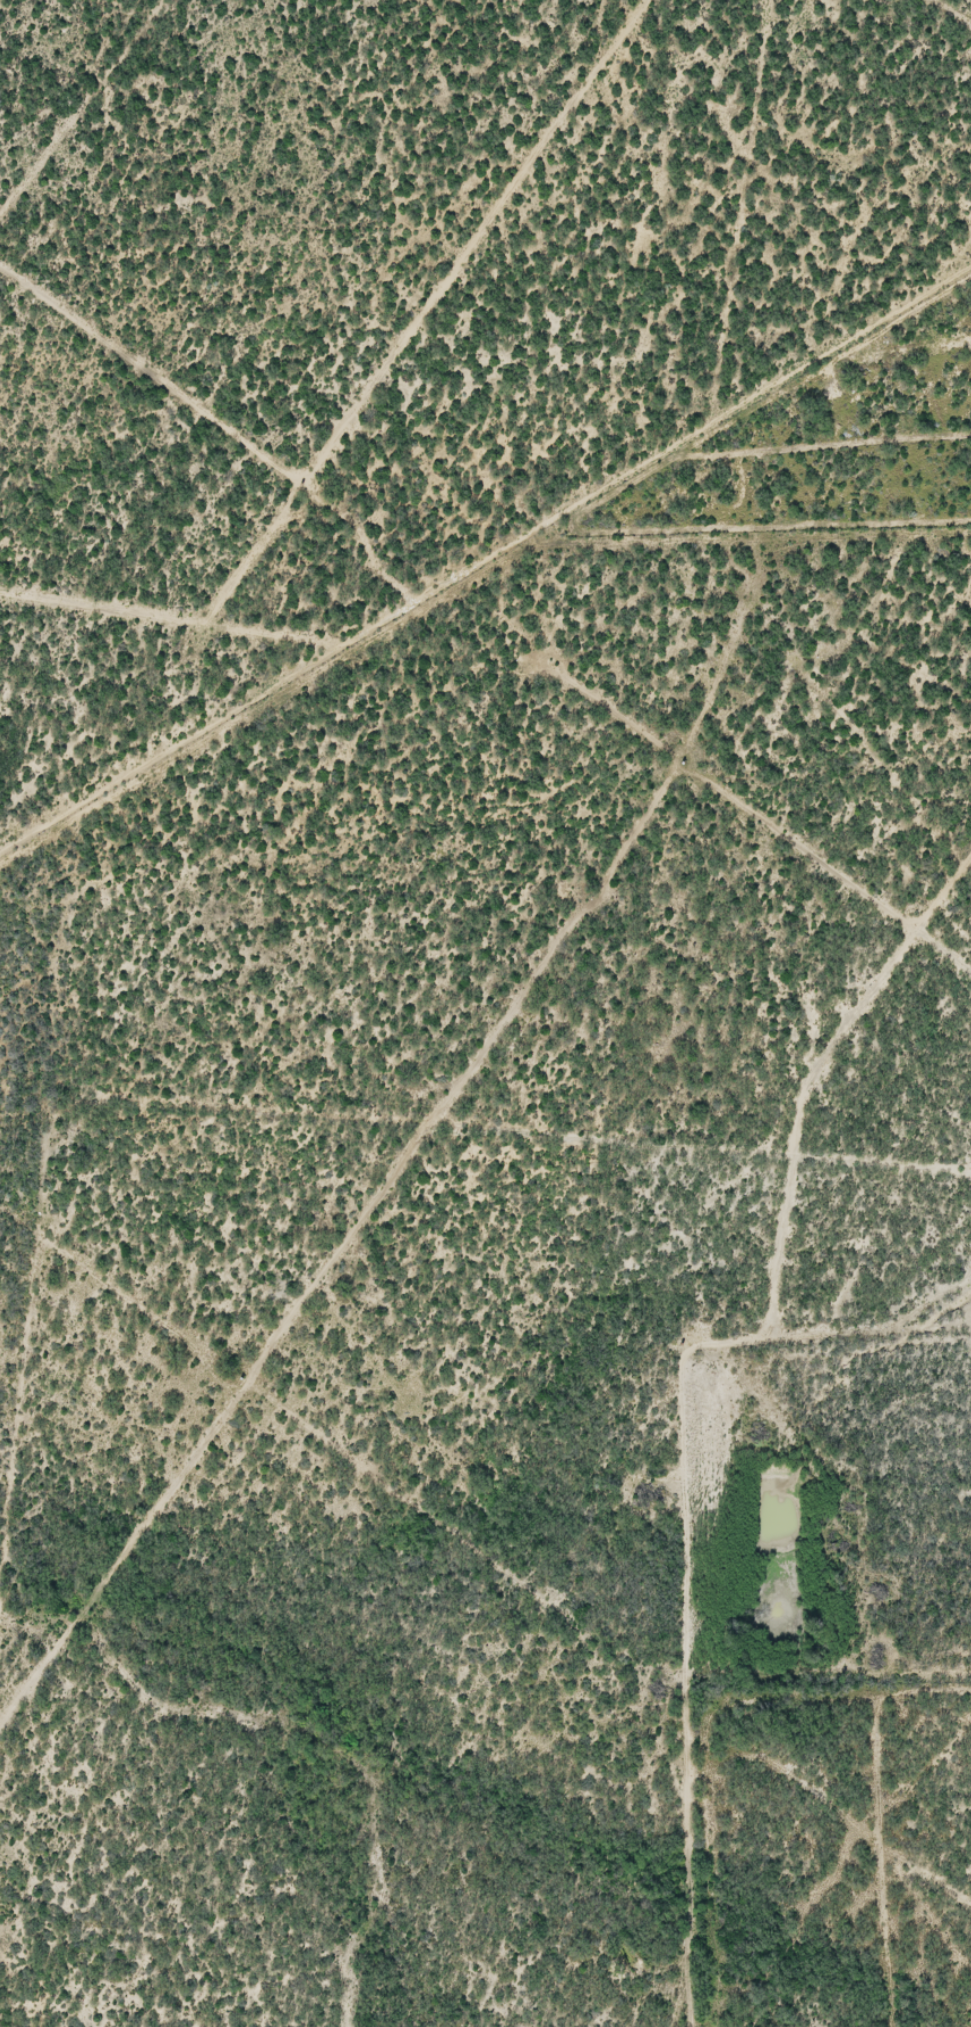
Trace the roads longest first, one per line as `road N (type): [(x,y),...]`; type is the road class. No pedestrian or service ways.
road 1 (residential): [(696,1385),(715,1303),(854,1245),(970,1160)]

